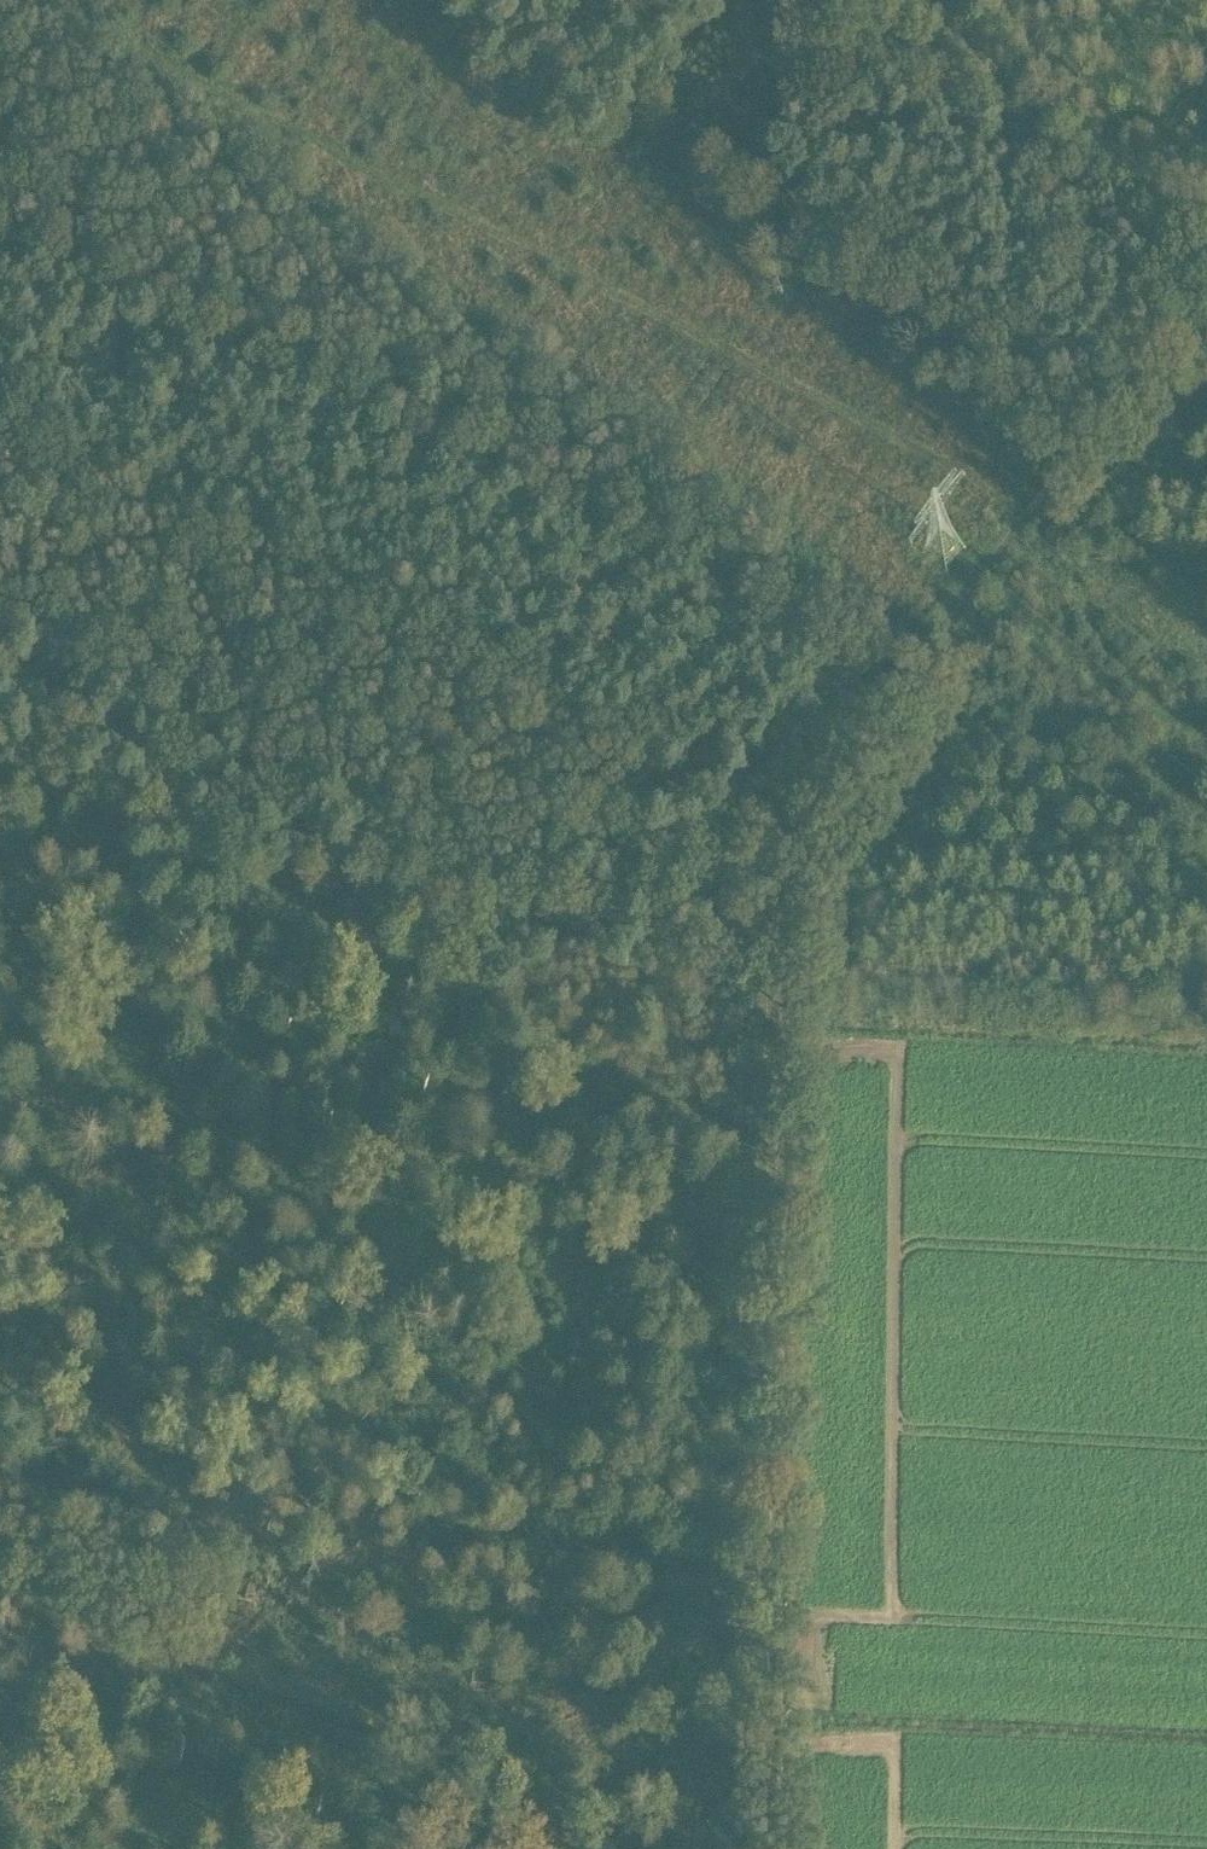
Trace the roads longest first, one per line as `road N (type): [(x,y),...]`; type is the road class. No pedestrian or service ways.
road 1 (track): [(850,0),(877,42),(1184,284),(1190,306),(956,642),(901,707),(814,856),(782,980),(766,1848)]

